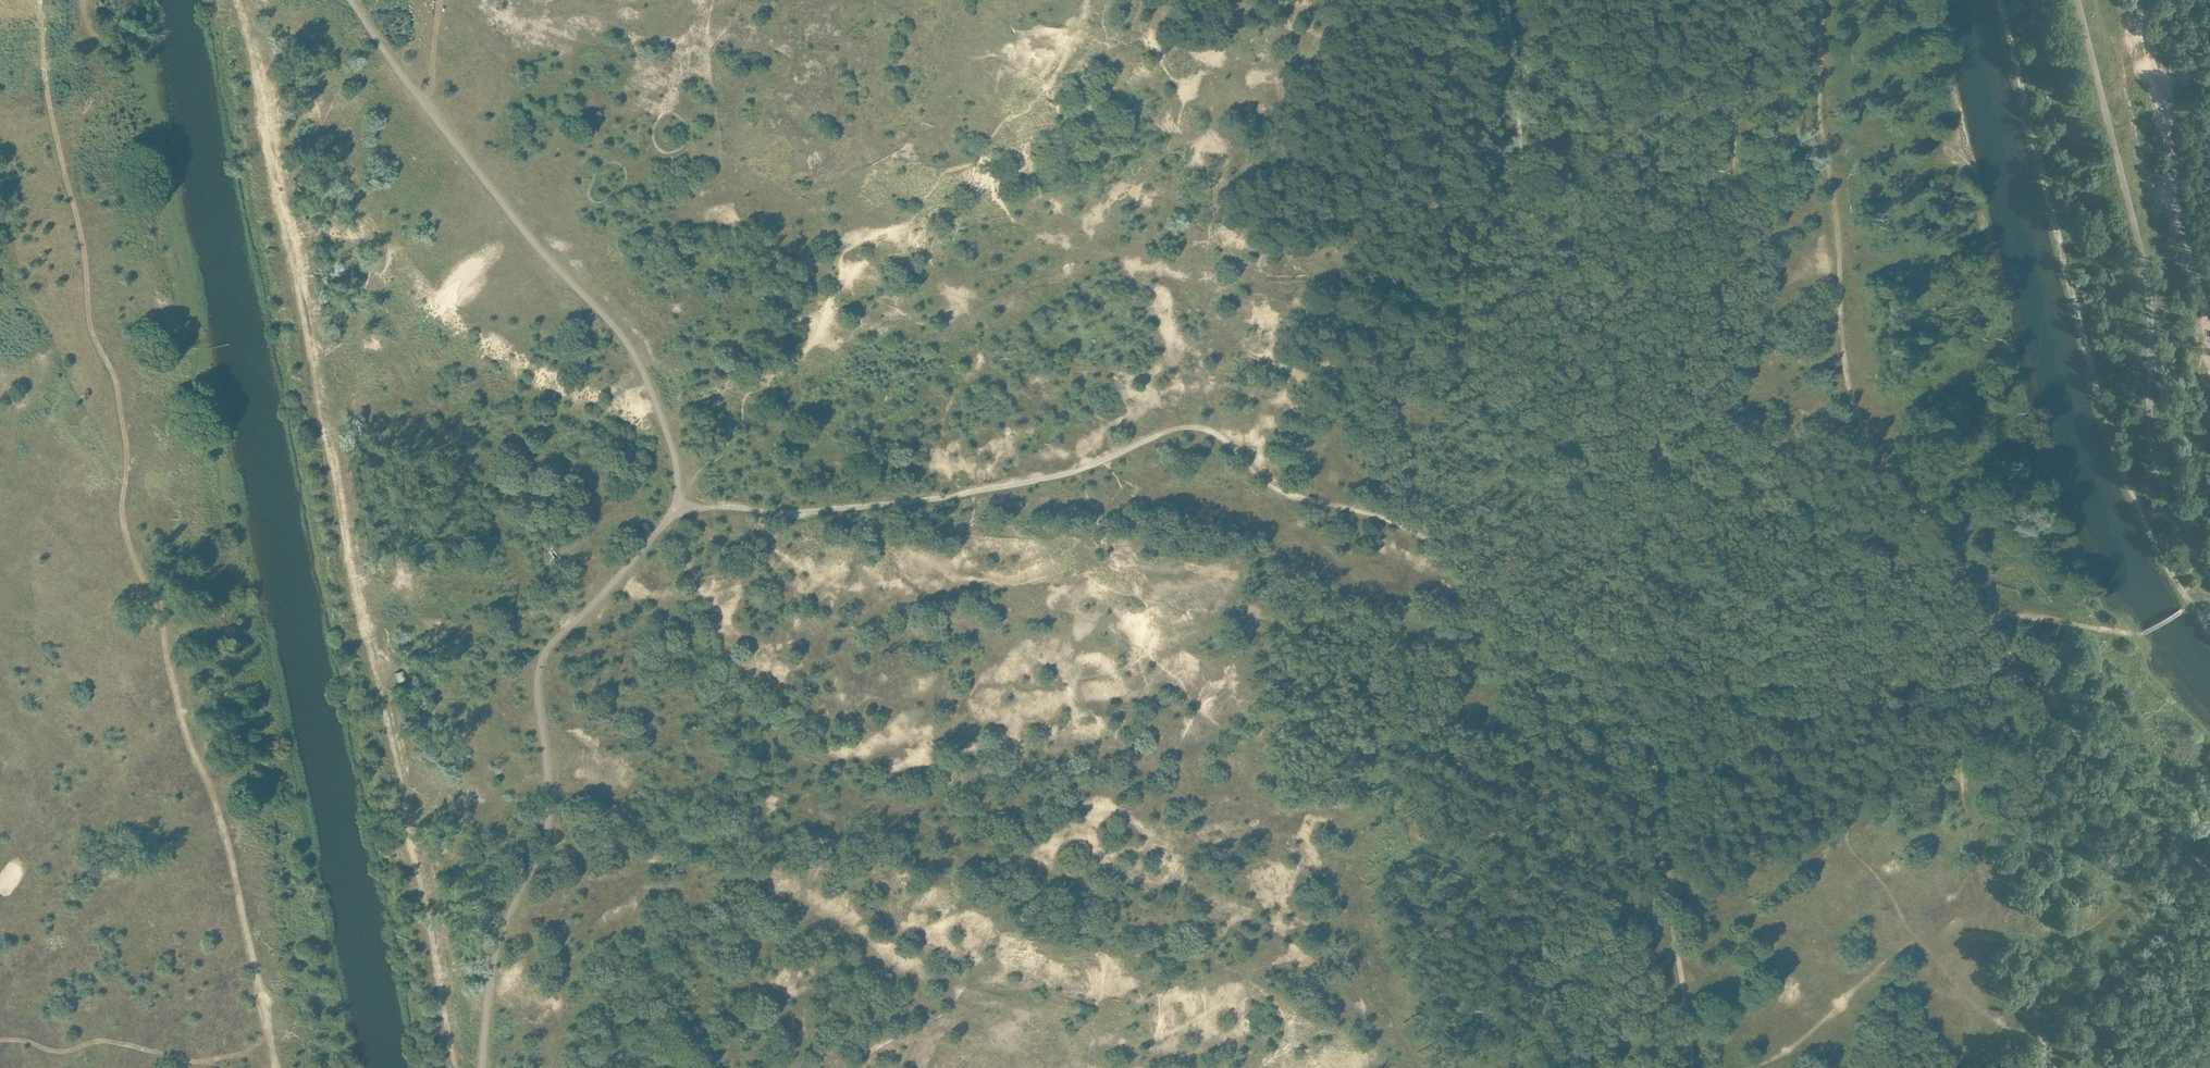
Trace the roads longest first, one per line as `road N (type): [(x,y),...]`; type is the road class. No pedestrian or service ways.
road 1 (track): [(482,1067),(492,964),(545,845),(542,657),(679,508),(789,513),(913,501),(1081,469),(1170,430),(1206,427),(1270,487),(1420,532),(1510,607),(1608,648)]
road 2 (track): [(456,1067),(261,76),(238,0)]
road 3 (track): [(1608,648),(1750,678),(1847,681),(1855,612),(1840,572),(1806,542),(1687,491),(1650,430),(1654,389),(1717,284),(1738,201),(1742,0)]
road 4 (track): [(1823,0),(1818,126),(1841,267),(1843,392),(1855,426),(1943,535),(1994,634)]
road 5 (track): [(1608,648),(1598,490),(1524,187),(1517,54),(1501,0)]
road 6 (track): [(350,0),(513,216),(633,351),(677,463),(679,508)]
road 7 (track): [(2209,578),(2157,475),(2147,273),(2078,0)]
road 8 (track): [(1984,612),(2138,636),(2183,610),(2209,616)]

